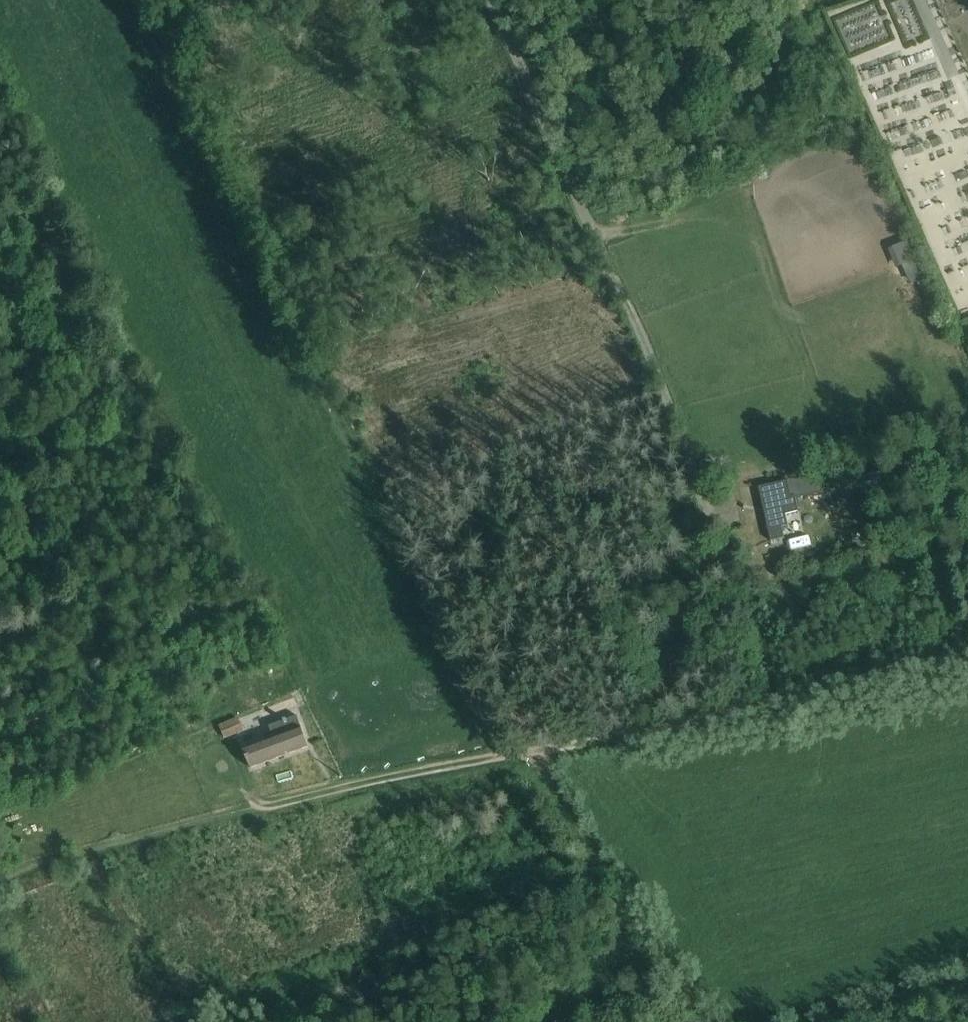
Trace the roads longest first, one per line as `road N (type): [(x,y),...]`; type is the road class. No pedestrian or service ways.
road 1 (track): [(484,0),(765,637),(764,680),(745,704),(88,836),(23,860)]
road 2 (track): [(545,745),(544,768),(703,1021)]

